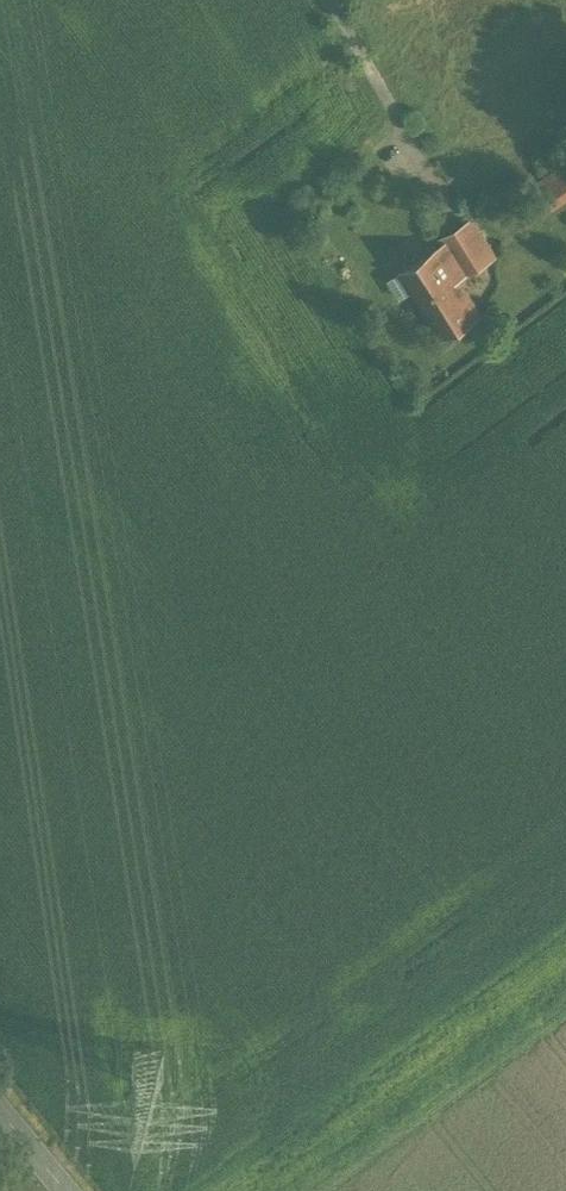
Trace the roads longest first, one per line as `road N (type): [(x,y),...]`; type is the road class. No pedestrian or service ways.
road 1 (track): [(350,0),(420,118)]

